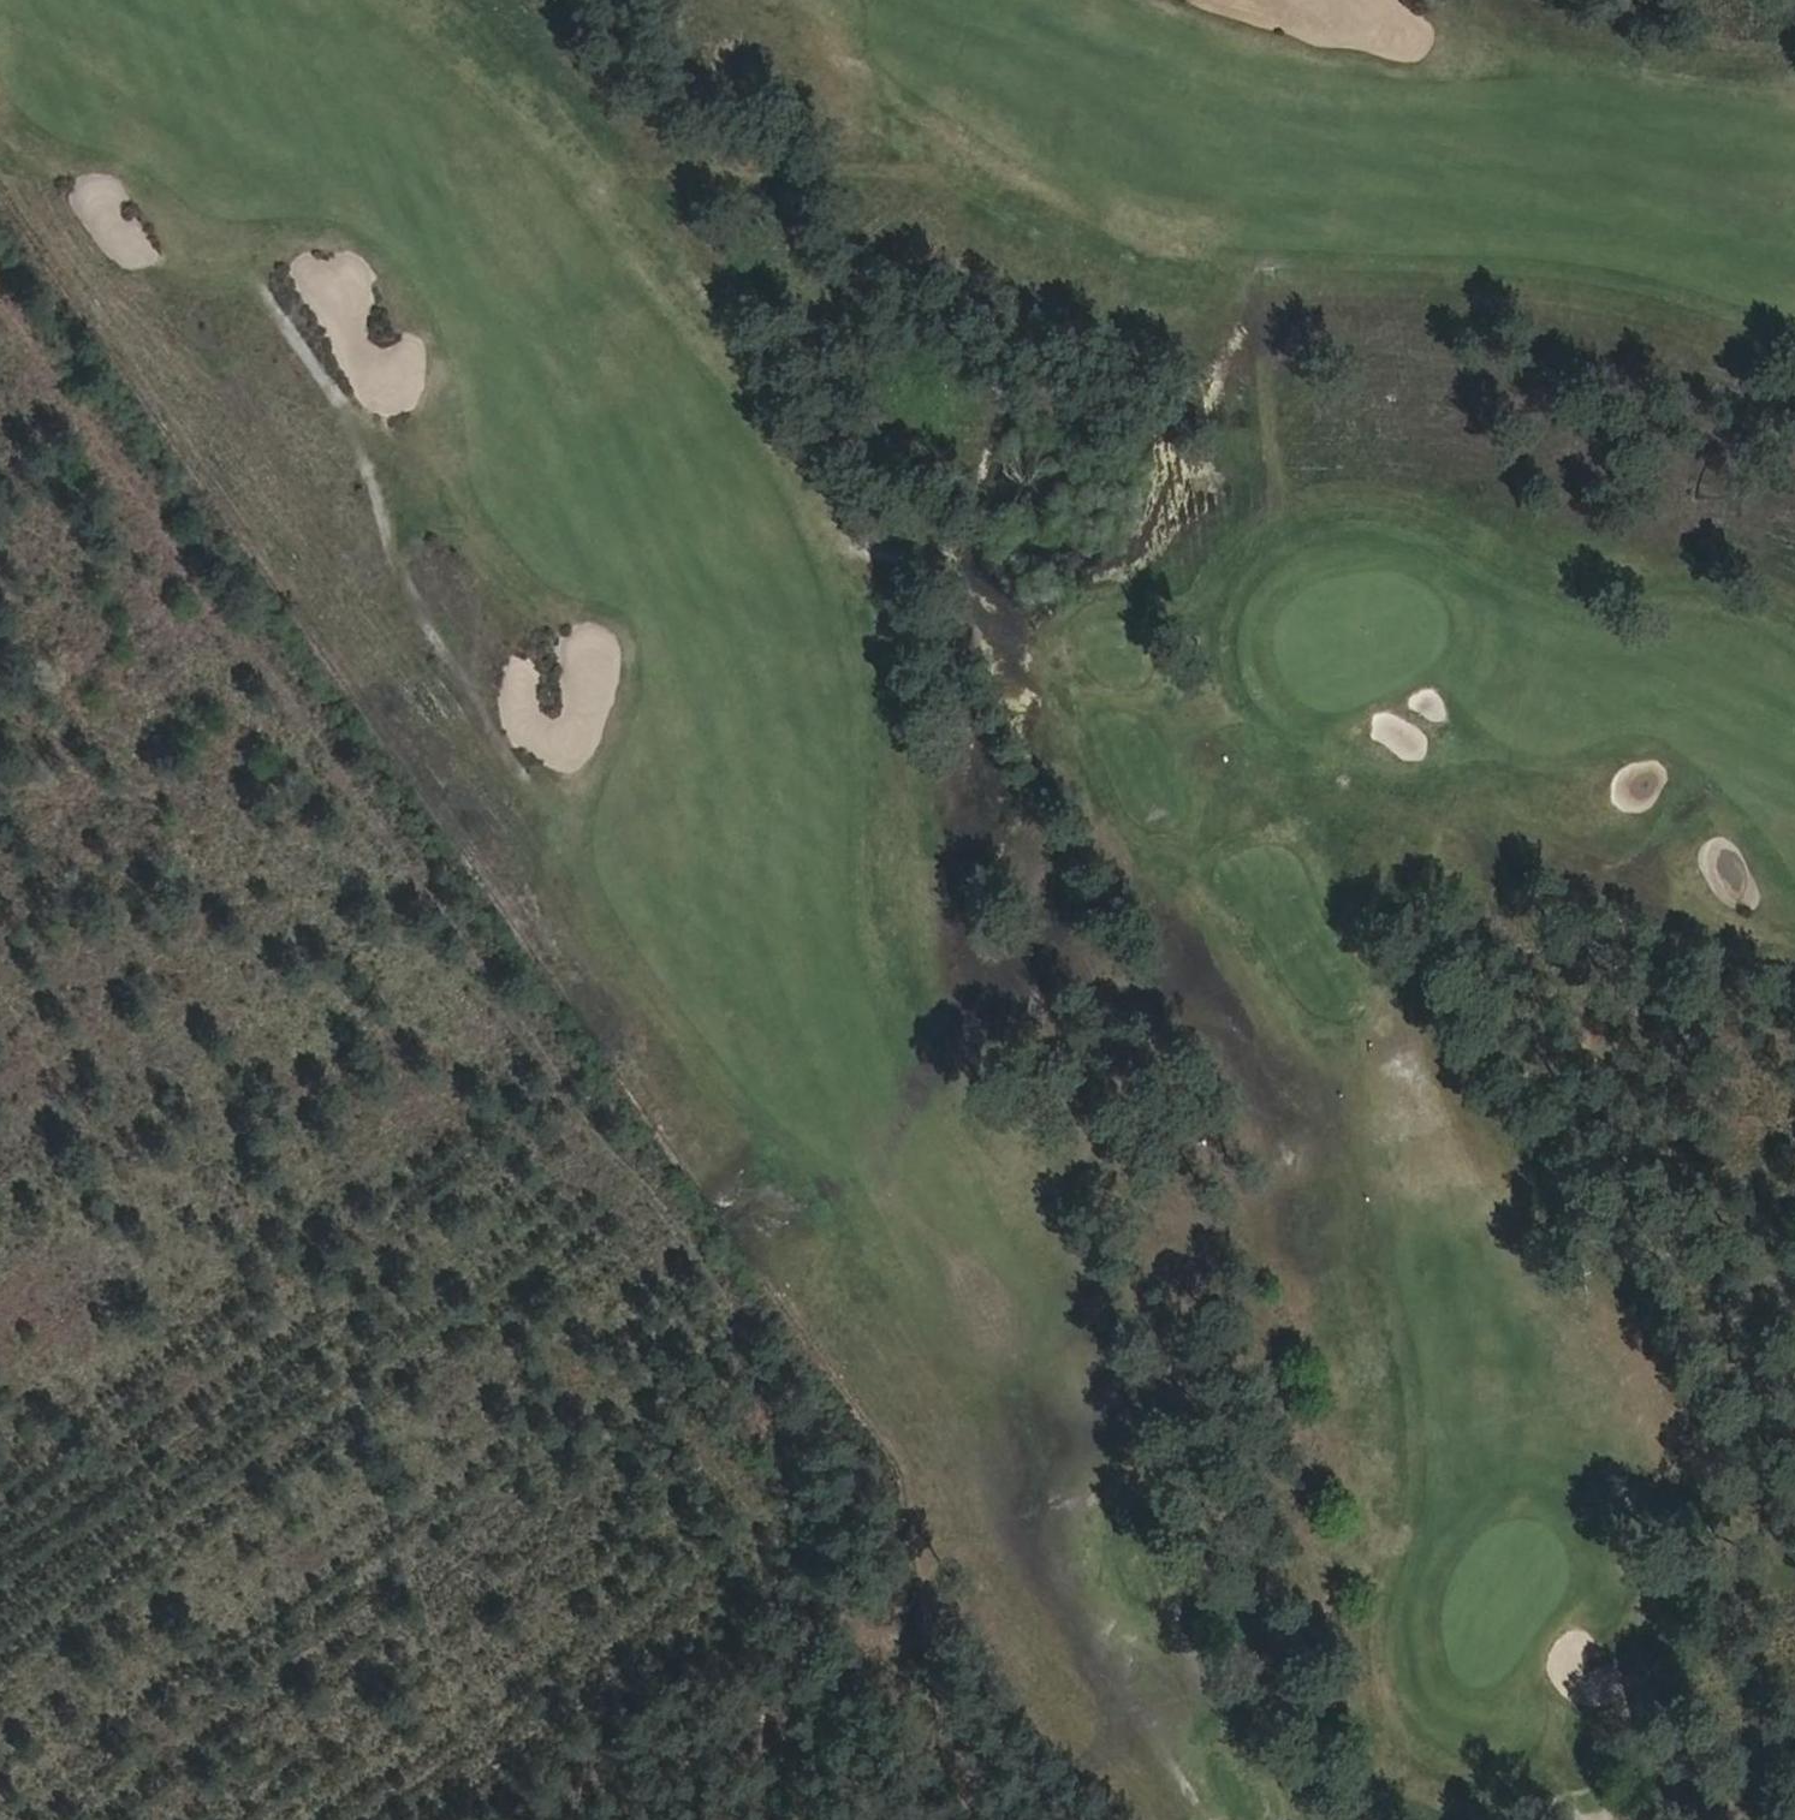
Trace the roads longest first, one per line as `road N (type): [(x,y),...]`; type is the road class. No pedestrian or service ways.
road 1 (track): [(0,269),(1103,1819)]

